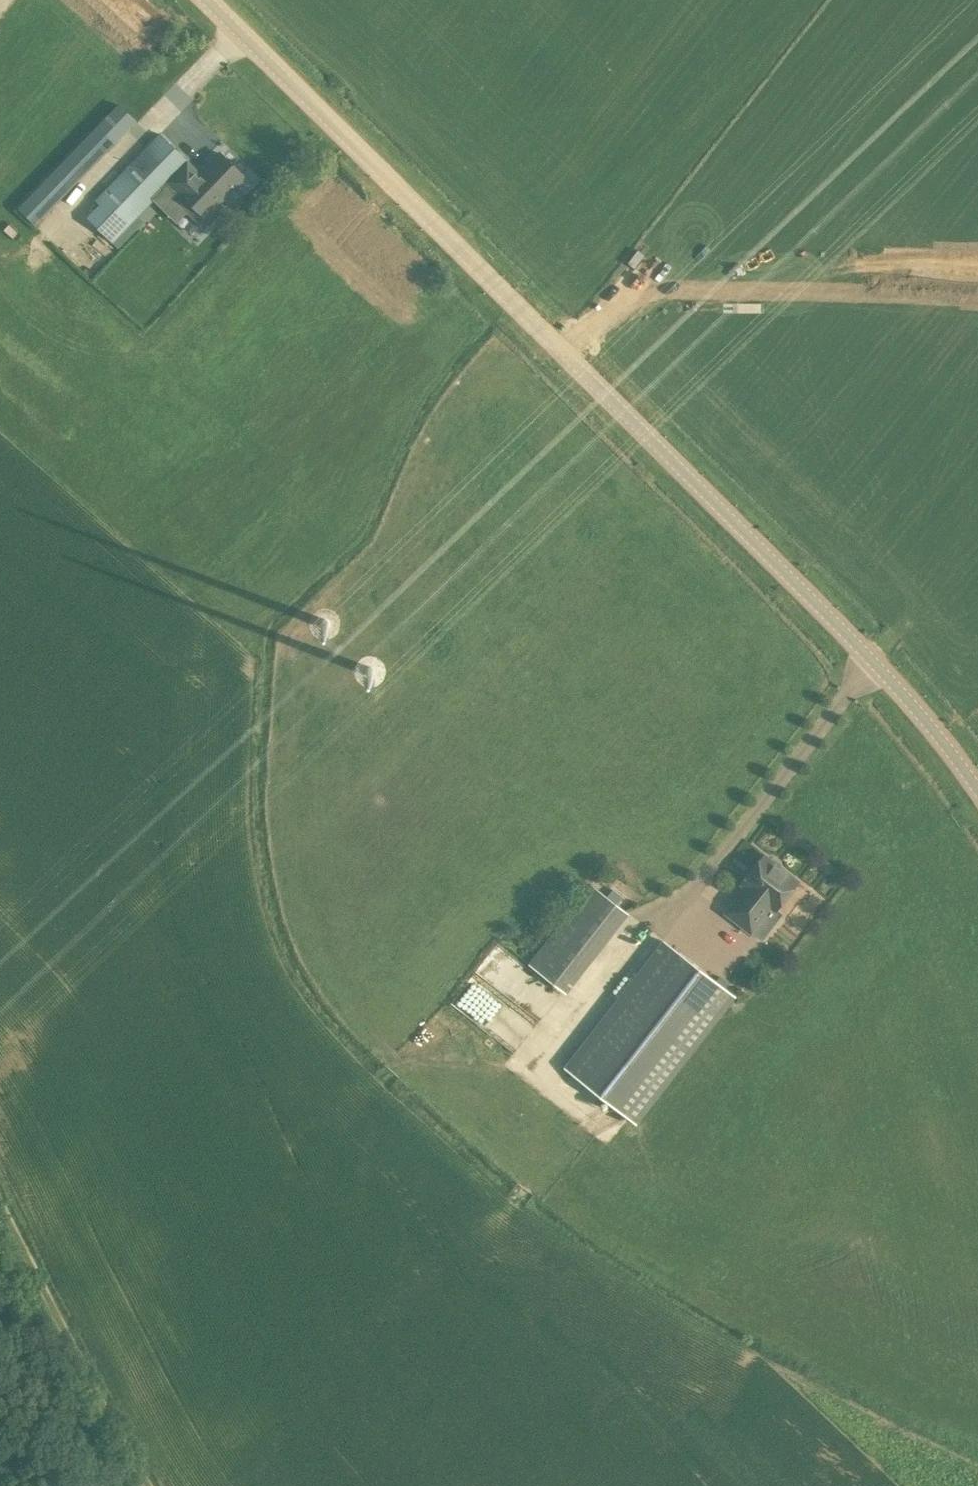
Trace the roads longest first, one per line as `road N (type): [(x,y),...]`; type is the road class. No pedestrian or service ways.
road 1 (tertiary): [(977,786),(831,620),(204,0)]
road 2 (track): [(138,1485),(0,1221)]

